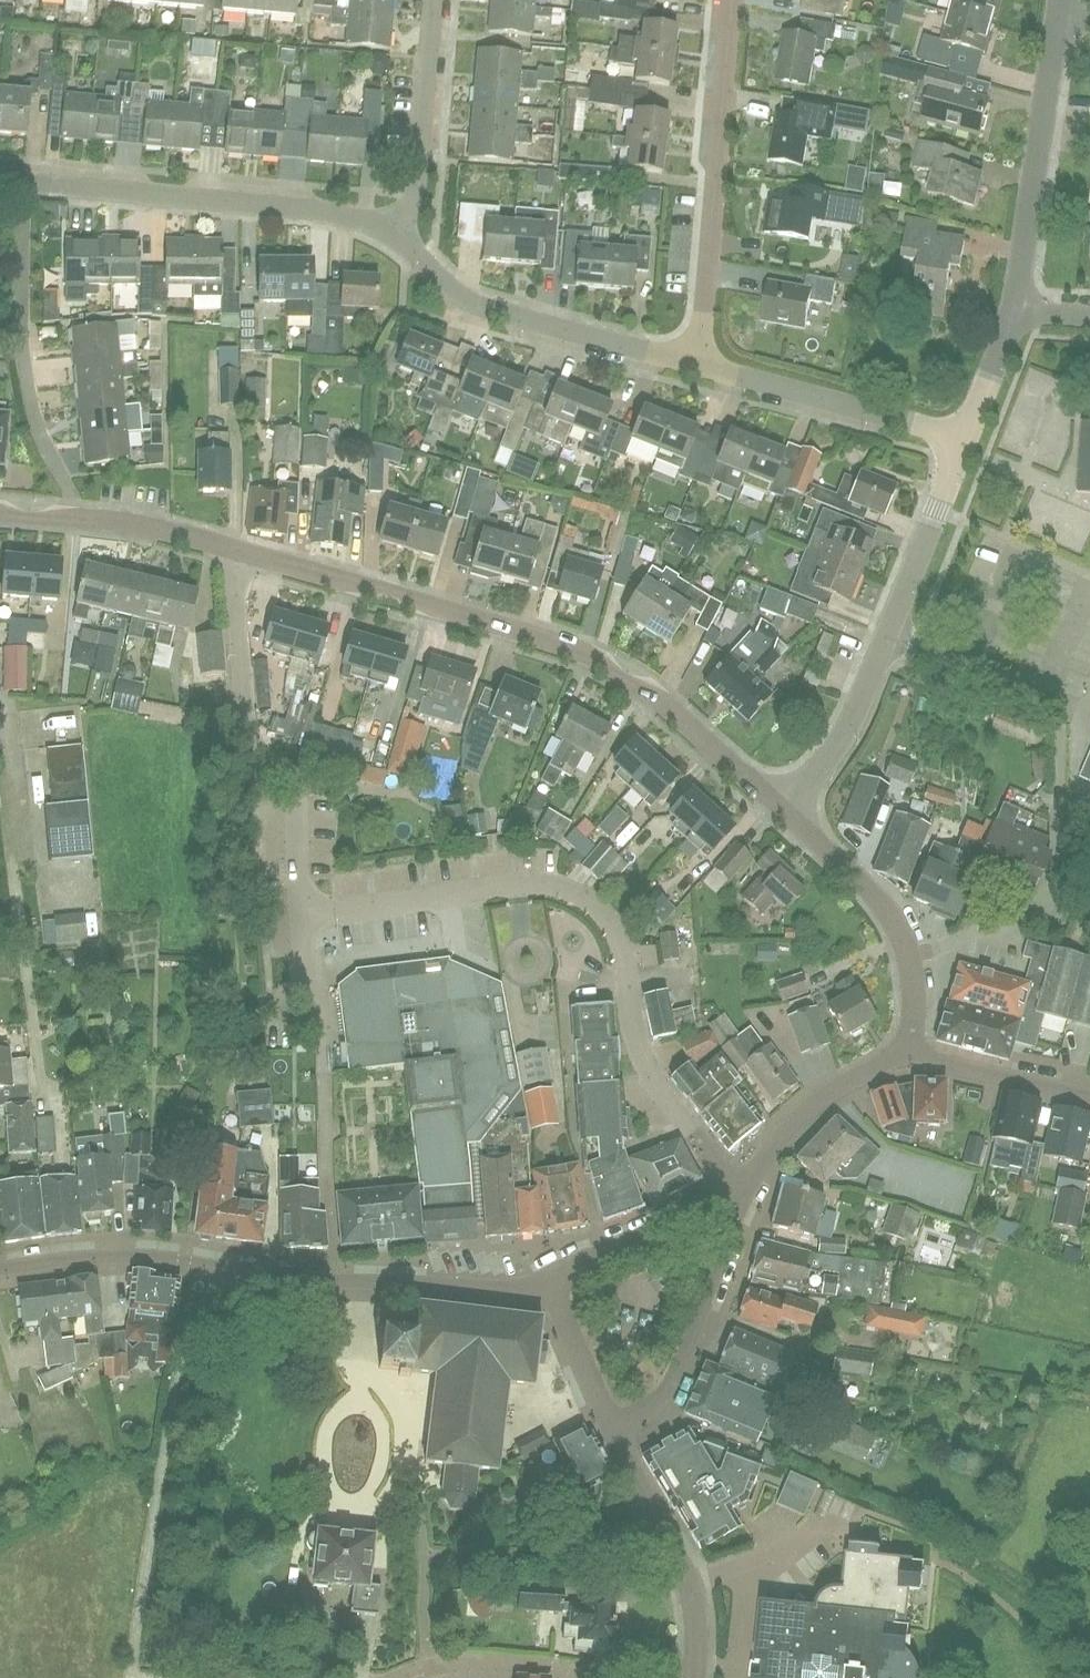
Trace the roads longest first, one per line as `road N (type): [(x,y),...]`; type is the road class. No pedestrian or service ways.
road 1 (residential): [(742,1188),(652,1080),(629,1018),(618,937),(573,893),(522,884),(335,910),(309,904),(298,878),(292,788),(248,734),(236,603),(242,553)]
road 2 (residential): [(785,811),(675,713),(588,653),(391,589),(242,553)]
road 3 (residential): [(549,1278),(511,1286),(277,1278),(130,1256),(0,1269)]
road 4 (residential): [(785,811),(858,709),(963,438)]
road 5 (residential): [(389,235),(351,222),(16,185)]
road 6 (residential): [(698,374),(732,0)]
road 7 (residential): [(698,374),(467,309),(389,235)]
road 8 (residential): [(76,518),(20,371),(16,185)]
road 9 (residential): [(1018,312),(1056,25)]
road 10 (residential): [(906,1051),(910,968),(891,916),(785,811)]
road 11 (residential): [(619,1436),(670,1384),(742,1188)]
road 12 (residential): [(963,438),(698,374)]
road 13 (residential): [(697,1677),(691,1584),(619,1436)]
road 14 (residential): [(389,235),(415,177),(430,0)]
road 15 (residential): [(906,1051),(801,1117),(742,1188)]
road 16 (residential): [(742,1188),(549,1278)]
road 17 (residential): [(906,1051),(1089,1095)]
road 18 (residential): [(619,1436),(549,1278)]
road 19 (residential): [(242,553),(76,518)]
road 20 (residential): [(963,438),(1018,312)]

